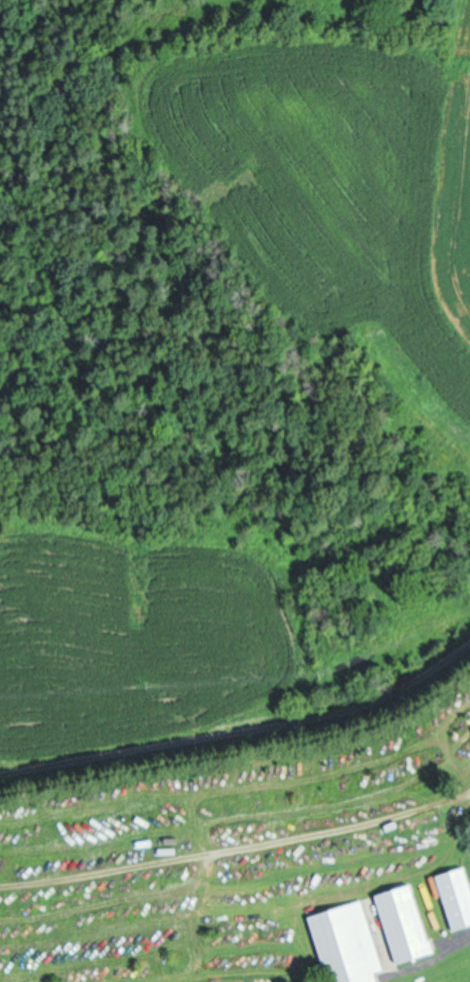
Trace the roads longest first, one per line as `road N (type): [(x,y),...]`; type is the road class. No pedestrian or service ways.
road 1 (residential): [(0,774),(341,710),(396,690),(469,640)]

